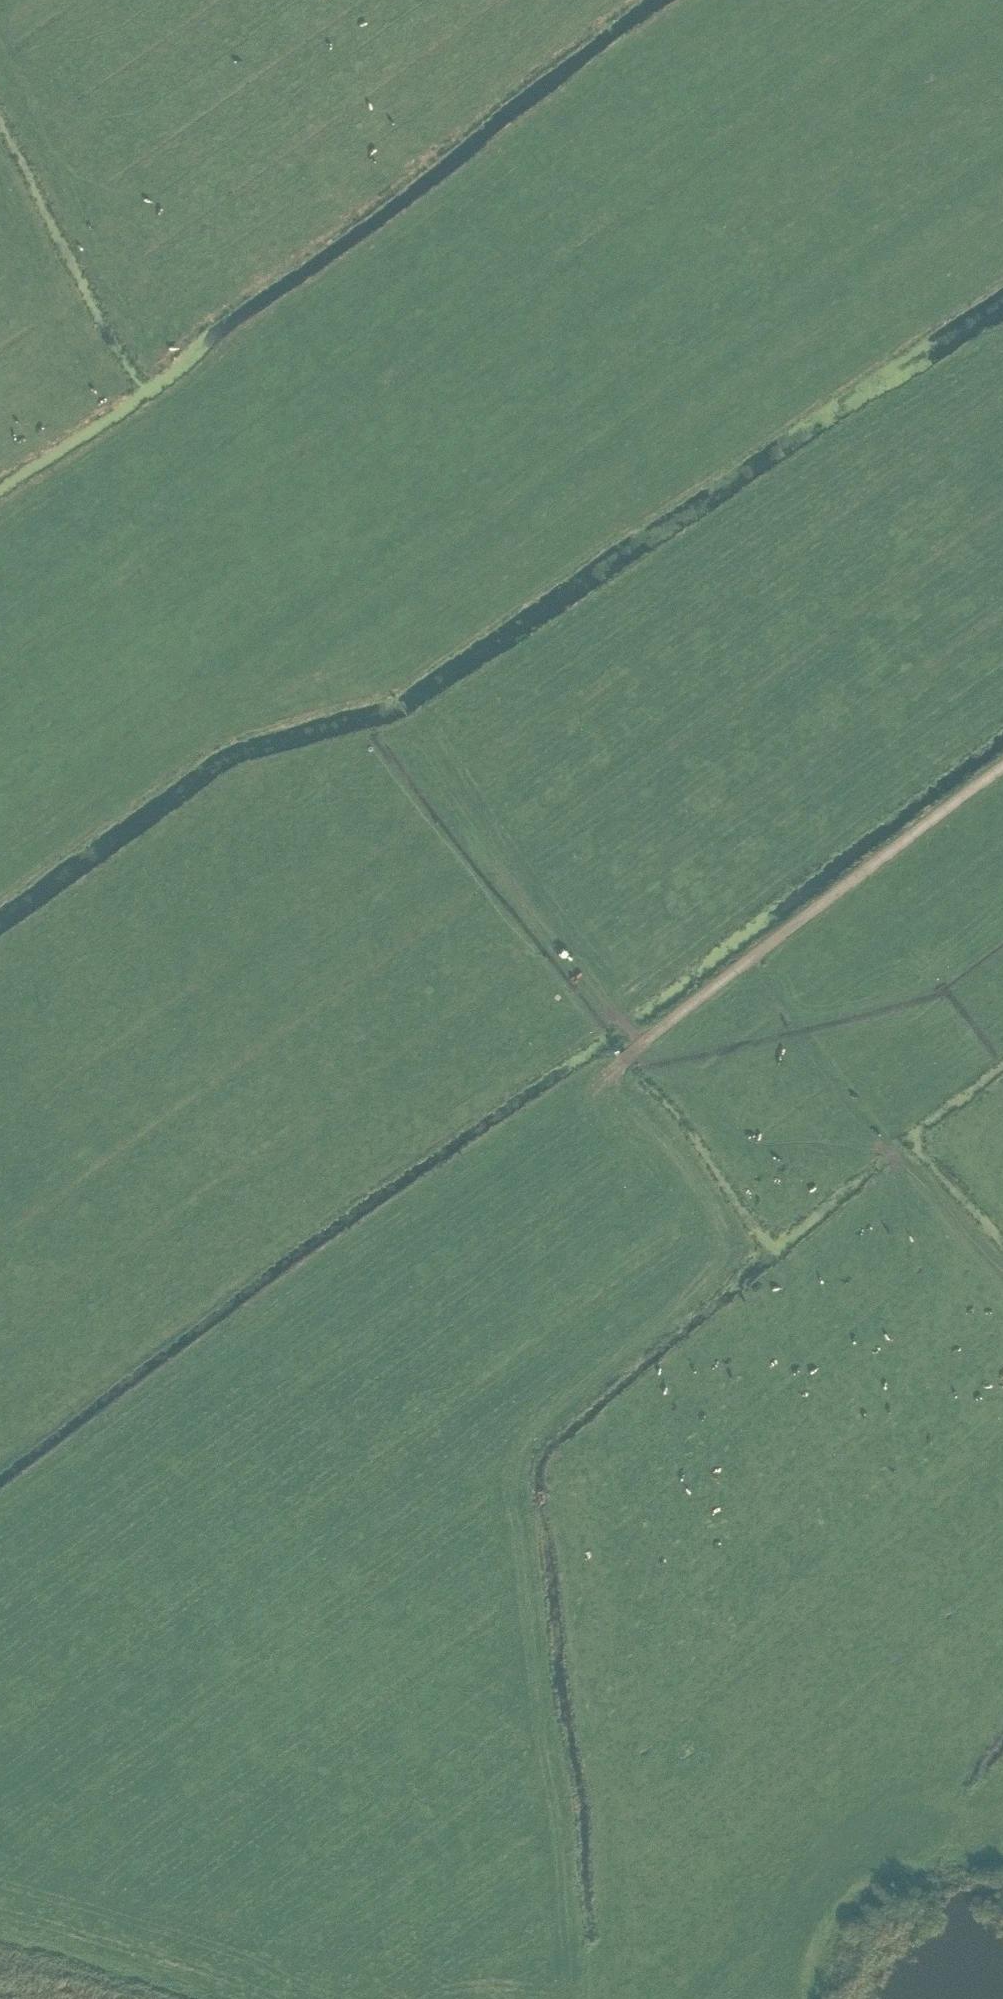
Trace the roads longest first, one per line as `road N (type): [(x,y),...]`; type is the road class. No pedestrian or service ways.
road 1 (track): [(1002,767),(622,1059)]

